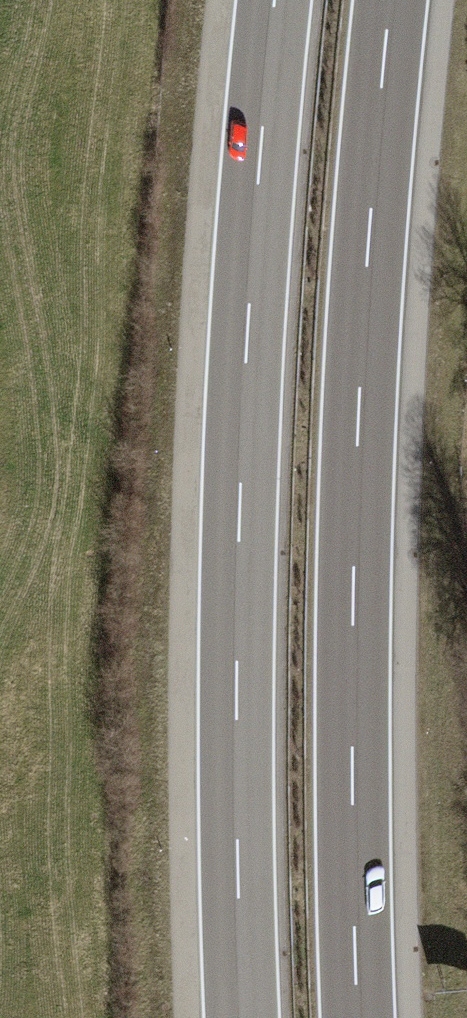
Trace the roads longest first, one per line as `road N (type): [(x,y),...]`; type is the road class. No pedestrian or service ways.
road 1 (motorway): [(360,1017),(352,698),(357,488),(392,0)]
road 2 (motorway): [(275,0),(240,516),(242,1017)]

